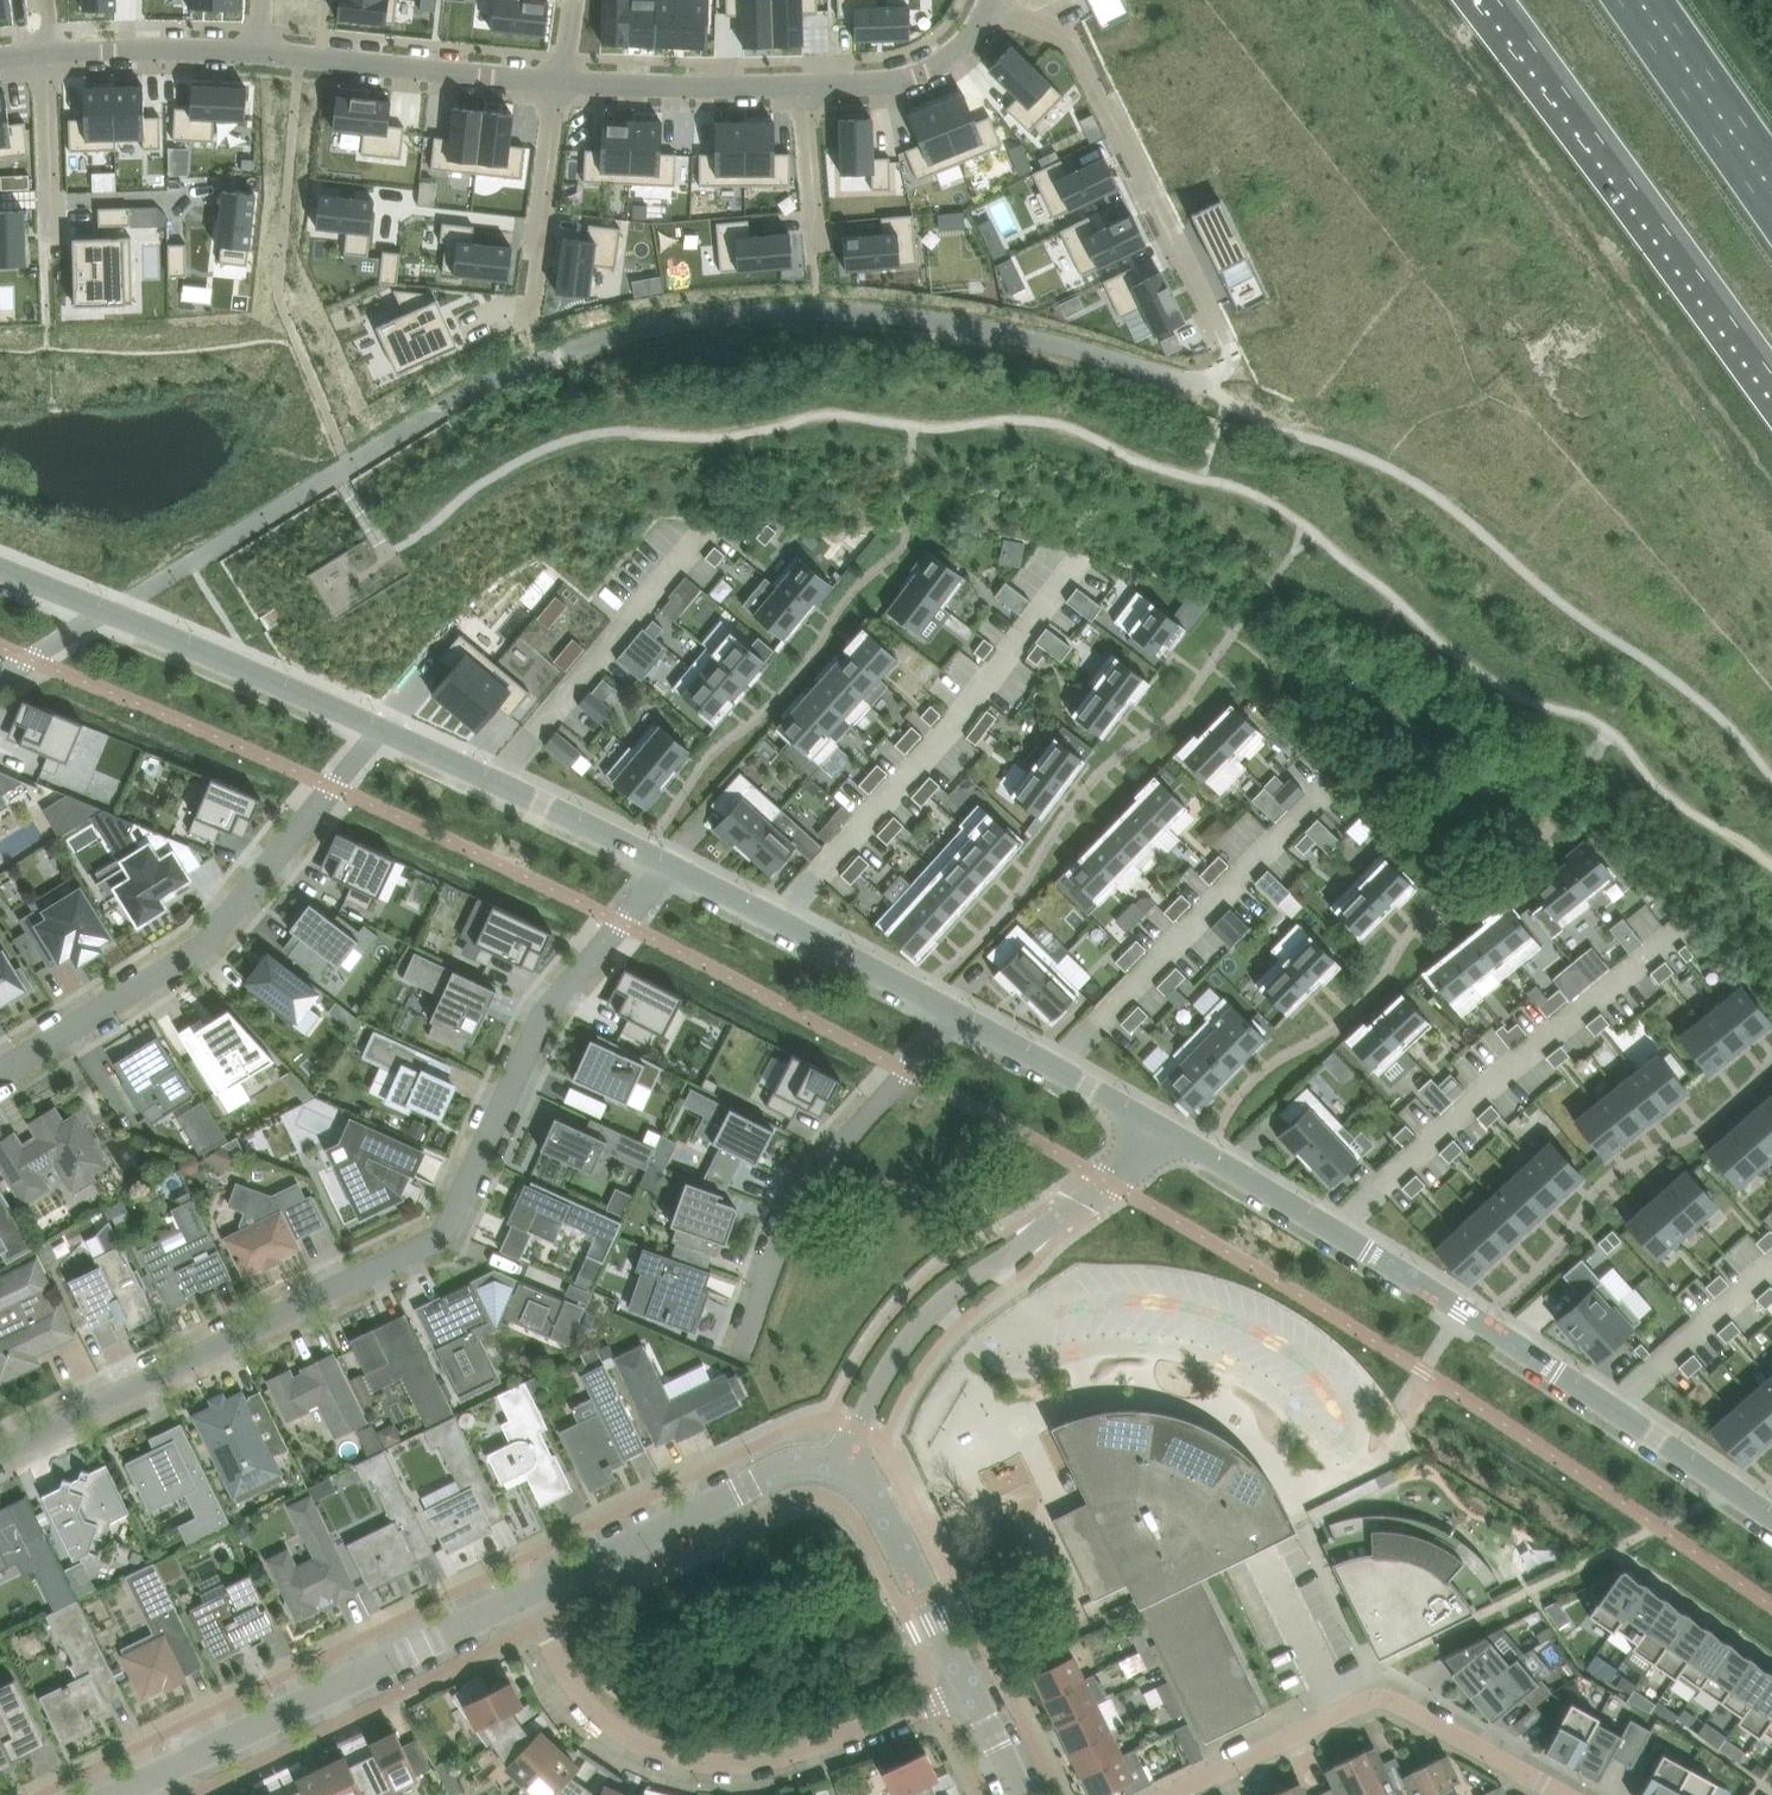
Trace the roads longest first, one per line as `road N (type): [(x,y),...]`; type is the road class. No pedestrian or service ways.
road 1 (residential): [(1231,357),(1205,382),(1187,381),(1020,332),(921,318),(730,318),(629,338),(536,368),(109,612)]
road 2 (residential): [(0,1456),(442,1240),(550,1011),(668,862)]
road 3 (unclassified): [(1771,1517),(1428,1288),(1174,1137)]
road 4 (residential): [(526,1594),(568,1680),(653,1755),(719,1766),(791,1755),(969,1692)]
road 5 (residential): [(0,1071),(206,943),(377,728)]
road 6 (unclassified): [(841,1472),(915,1332),(1174,1137)]
road 7 (trunk): [(1496,0),(1771,375)]
road 8 (residential): [(1554,1794),(1394,1705),(1377,1704),(1175,1794)]
road 9 (tertiary): [(526,1594),(155,1780)]
road 10 (residential): [(956,1013),(811,1186),(742,1355)]
road 11 (residential): [(993,0),(1081,63),(1213,329)]
road 12 (tertiary): [(841,1472),(790,1470),(526,1594)]
road 13 (unclassified): [(956,1013),(668,862)]
road 14 (unclassified): [(668,862),(377,728)]
road 15 (residential): [(559,80),(254,54)]
road 16 (unclassified): [(377,728),(109,612)]
road 17 (trunk): [(1771,218),(1619,0)]
road 18 (tertiary): [(969,1692),(869,1490),(841,1472)]
road 19 (residential): [(816,89),(559,80)]
road 20 (unclassified): [(1174,1137),(956,1013)]
road 21 (residential): [(559,80),(529,295)]
road 22 (residential): [(987,0),(968,41),(930,72),(881,88),(816,89)]
road 23 (residential): [(254,54),(117,47),(46,54)]
road 24 (residential): [(46,54),(47,248)]
road 25 (residential): [(816,89),(810,268)]
road 26 (residential): [(0,678),(109,612)]

